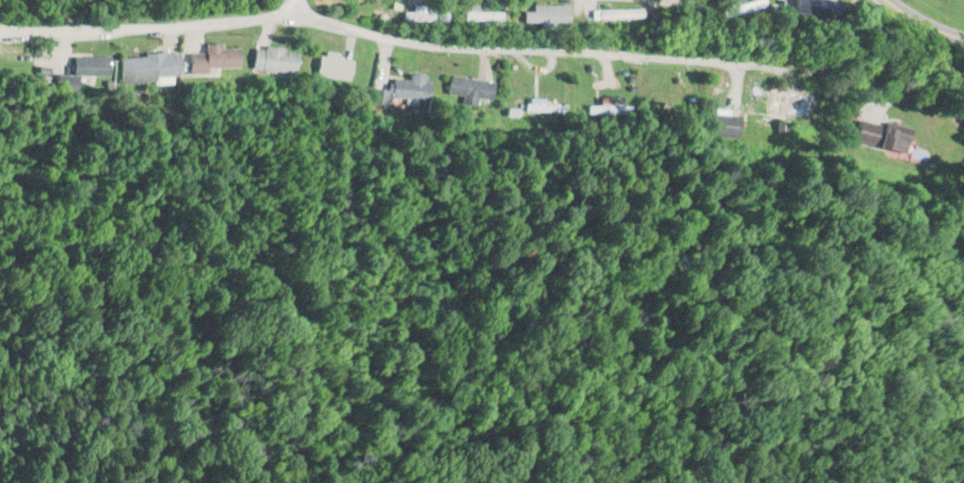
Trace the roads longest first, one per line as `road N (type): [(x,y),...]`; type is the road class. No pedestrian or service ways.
road 1 (residential): [(752,62),(443,47),(290,14),(198,24),(0,25)]

